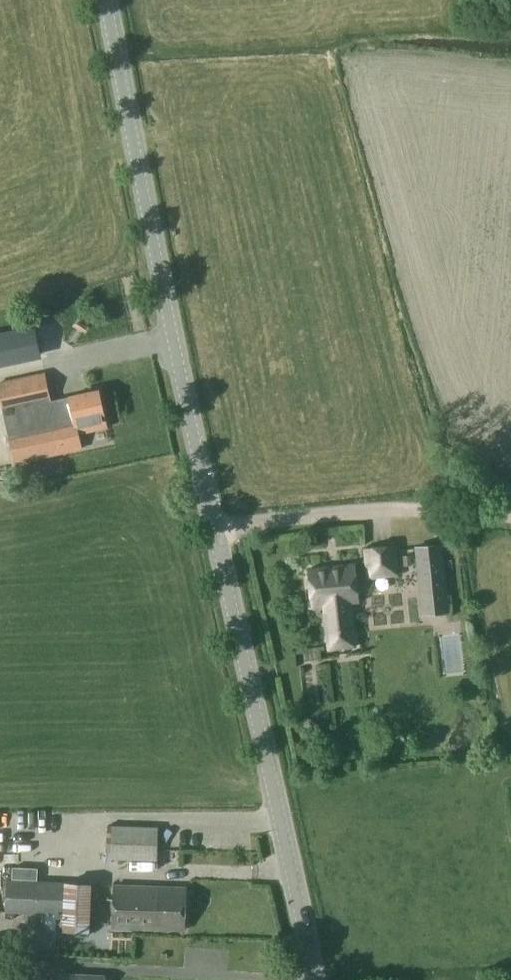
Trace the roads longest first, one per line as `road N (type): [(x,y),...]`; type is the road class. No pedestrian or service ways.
road 1 (tertiary): [(214,531),(106,0)]
road 2 (tertiary): [(316,979),(214,531)]
road 3 (unclassified): [(214,531),(358,514),(510,515)]

